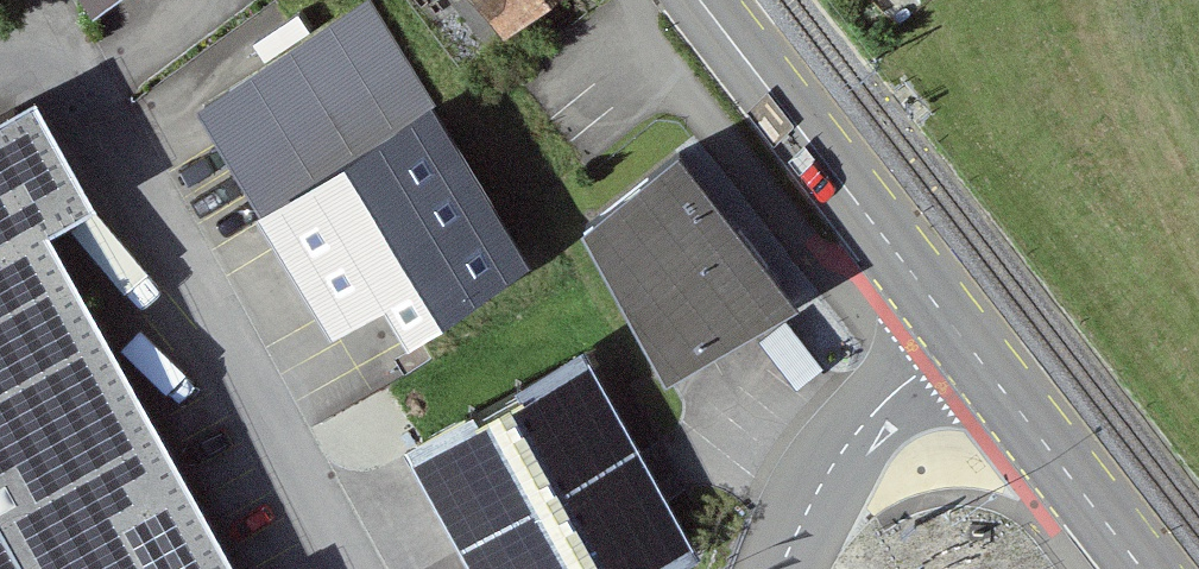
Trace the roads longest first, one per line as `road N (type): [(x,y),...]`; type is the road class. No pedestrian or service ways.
road 1 (secondary): [(700,0),(964,340)]
road 2 (residential): [(964,340),(891,396),(848,442),(774,568)]
road 3 (secondary): [(964,340),(1142,568)]

